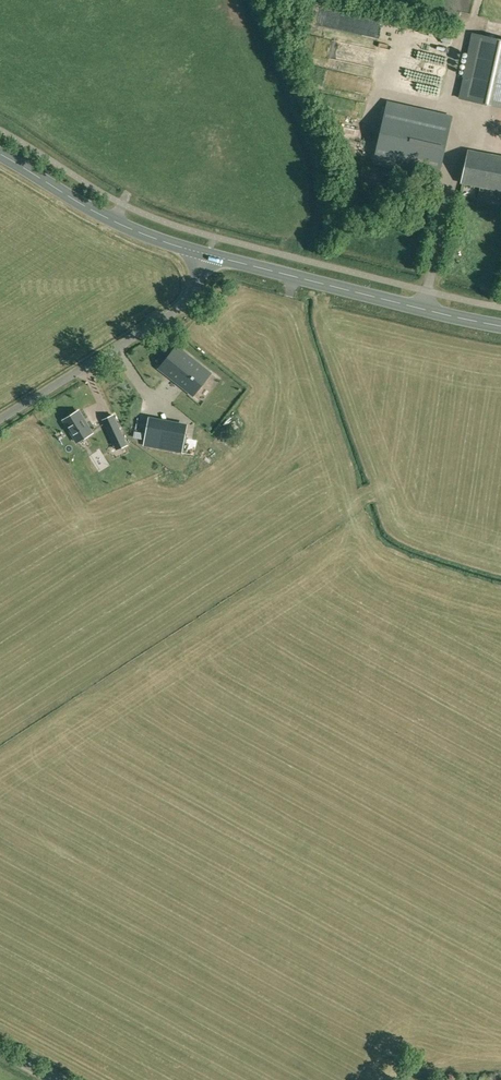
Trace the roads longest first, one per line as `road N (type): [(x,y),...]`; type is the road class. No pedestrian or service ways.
road 1 (secondary): [(500,324),(207,254)]
road 2 (unclassified): [(0,420),(177,308),(207,254)]
road 3 (secondary): [(207,254),(128,228),(0,155)]

